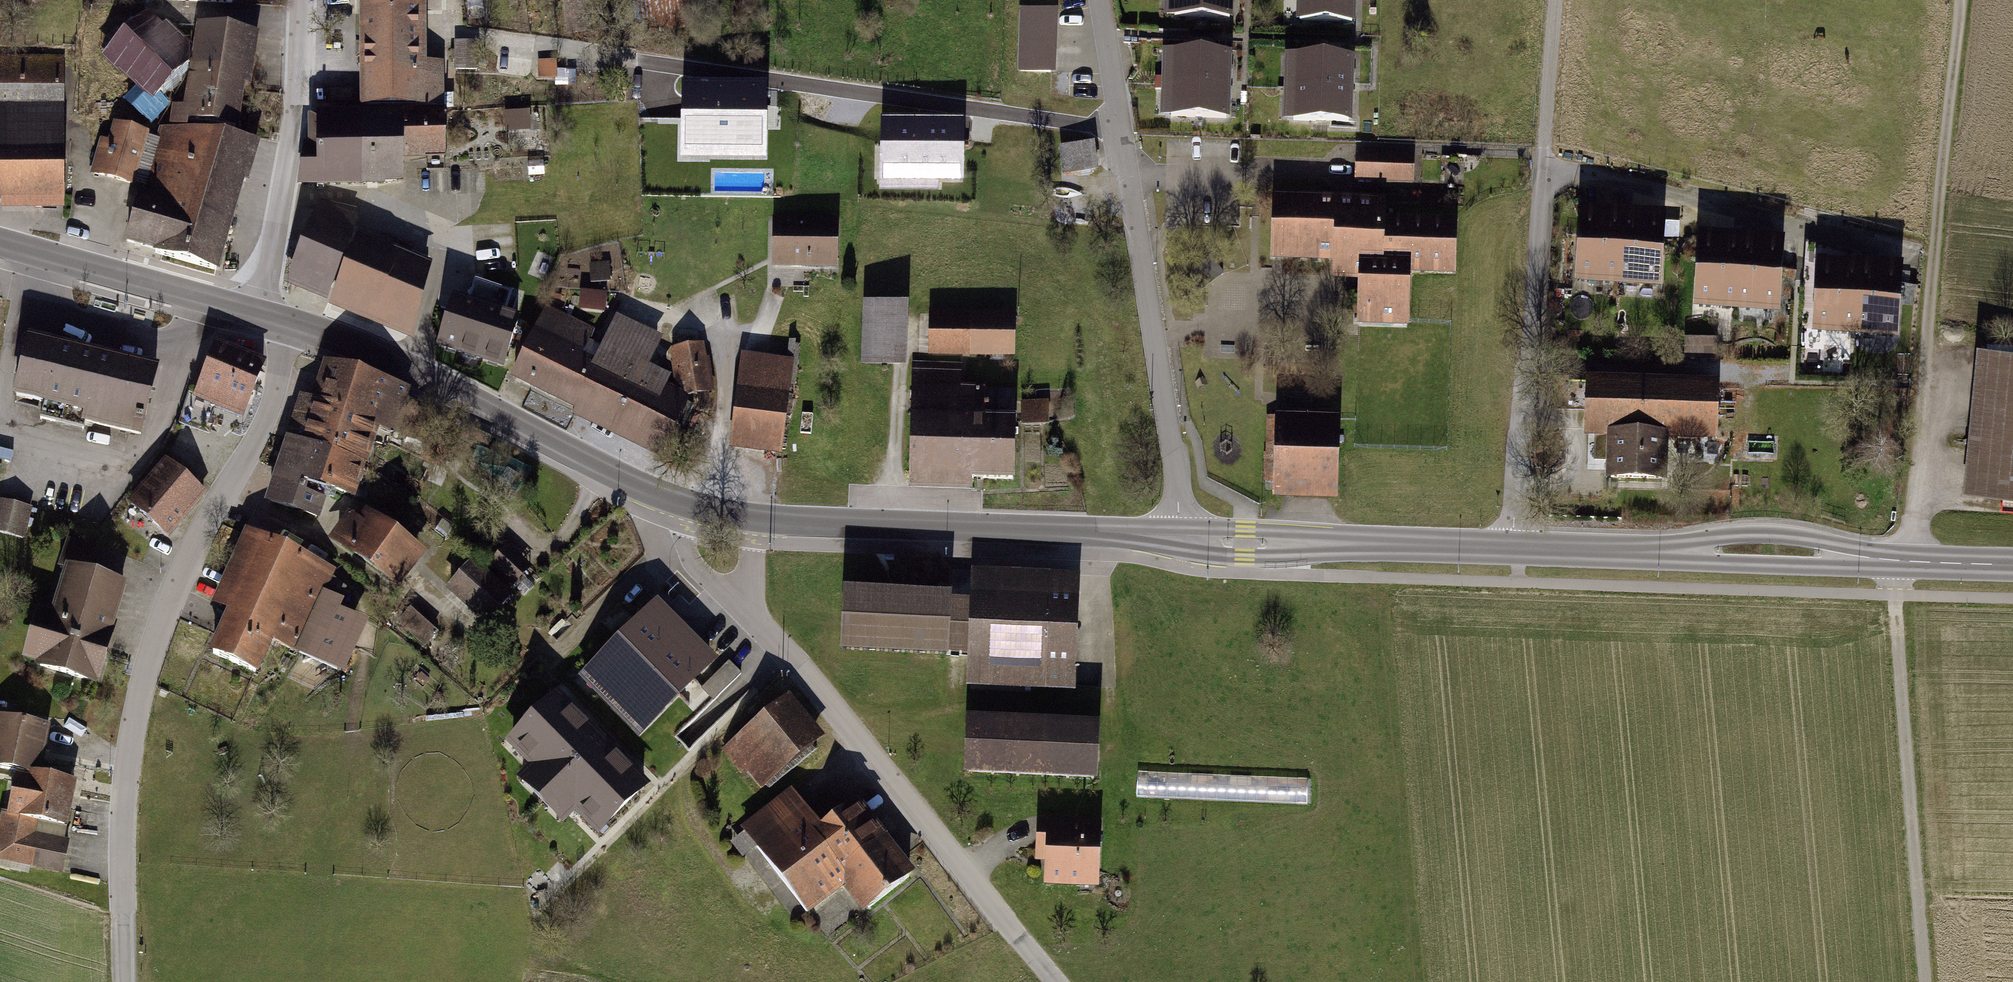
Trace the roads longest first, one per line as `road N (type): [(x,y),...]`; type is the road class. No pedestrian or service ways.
road 1 (residential): [(125,981),(129,771),(161,610),(268,423),(304,321)]
road 2 (residential): [(1051,981),(898,792),(683,549),(662,493)]
road 3 (track): [(1913,565),(1960,0)]
road 4 (residential): [(1096,0),(1183,544)]
road 5 (tertiary): [(1183,544),(806,528),(703,510),(662,493)]
road 6 (tertiary): [(2012,568),(1513,552)]
road 7 (track): [(1924,981),(1891,564)]
road 8 (tertiary): [(662,493),(416,367),(304,321)]
road 9 (residential): [(1513,552),(1542,160)]
road 10 (tertiary): [(1513,552),(1183,544)]
road 11 (residential): [(255,305),(304,76),(306,0)]
road 12 (tertiary): [(255,305),(0,244)]
road 13 (track): [(1542,160),(1555,0)]

